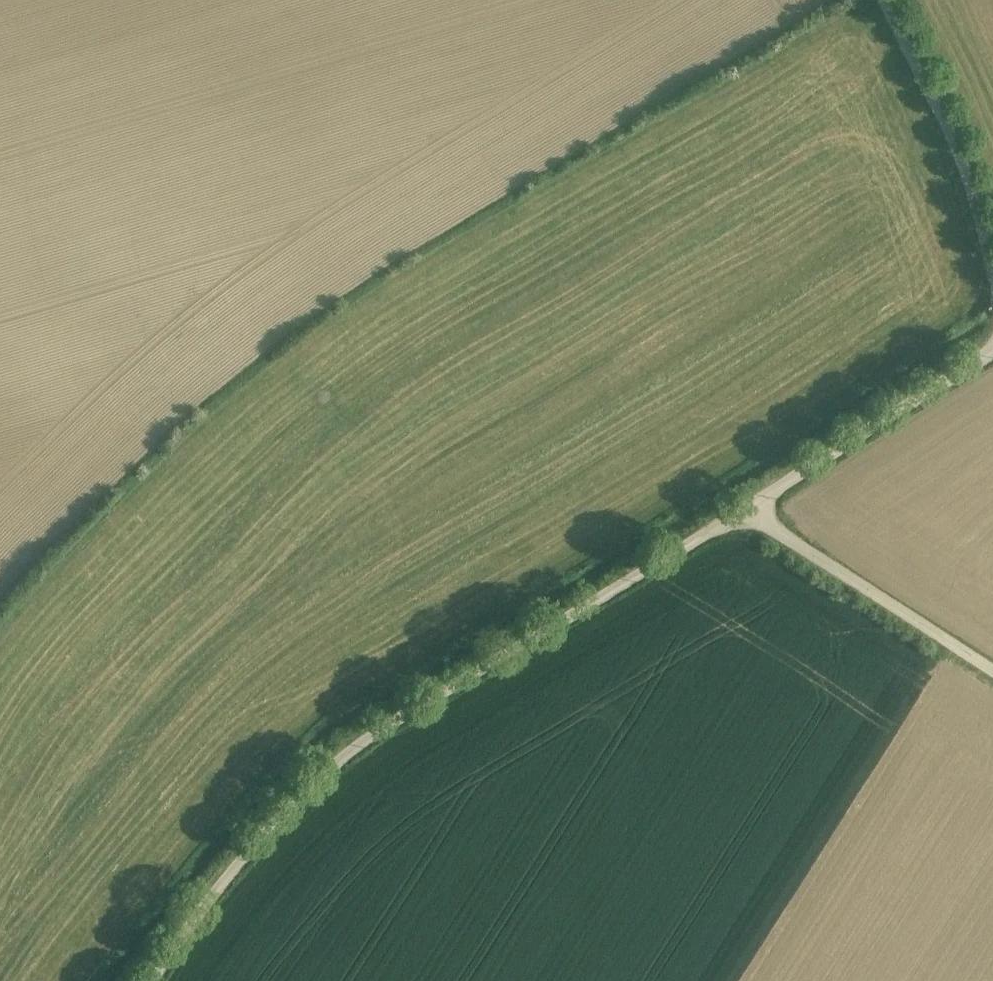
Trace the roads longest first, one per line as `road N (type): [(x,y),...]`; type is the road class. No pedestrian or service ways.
road 1 (unclassified): [(992,352),(292,794),(147,980)]
road 2 (track): [(746,514),(992,670)]

